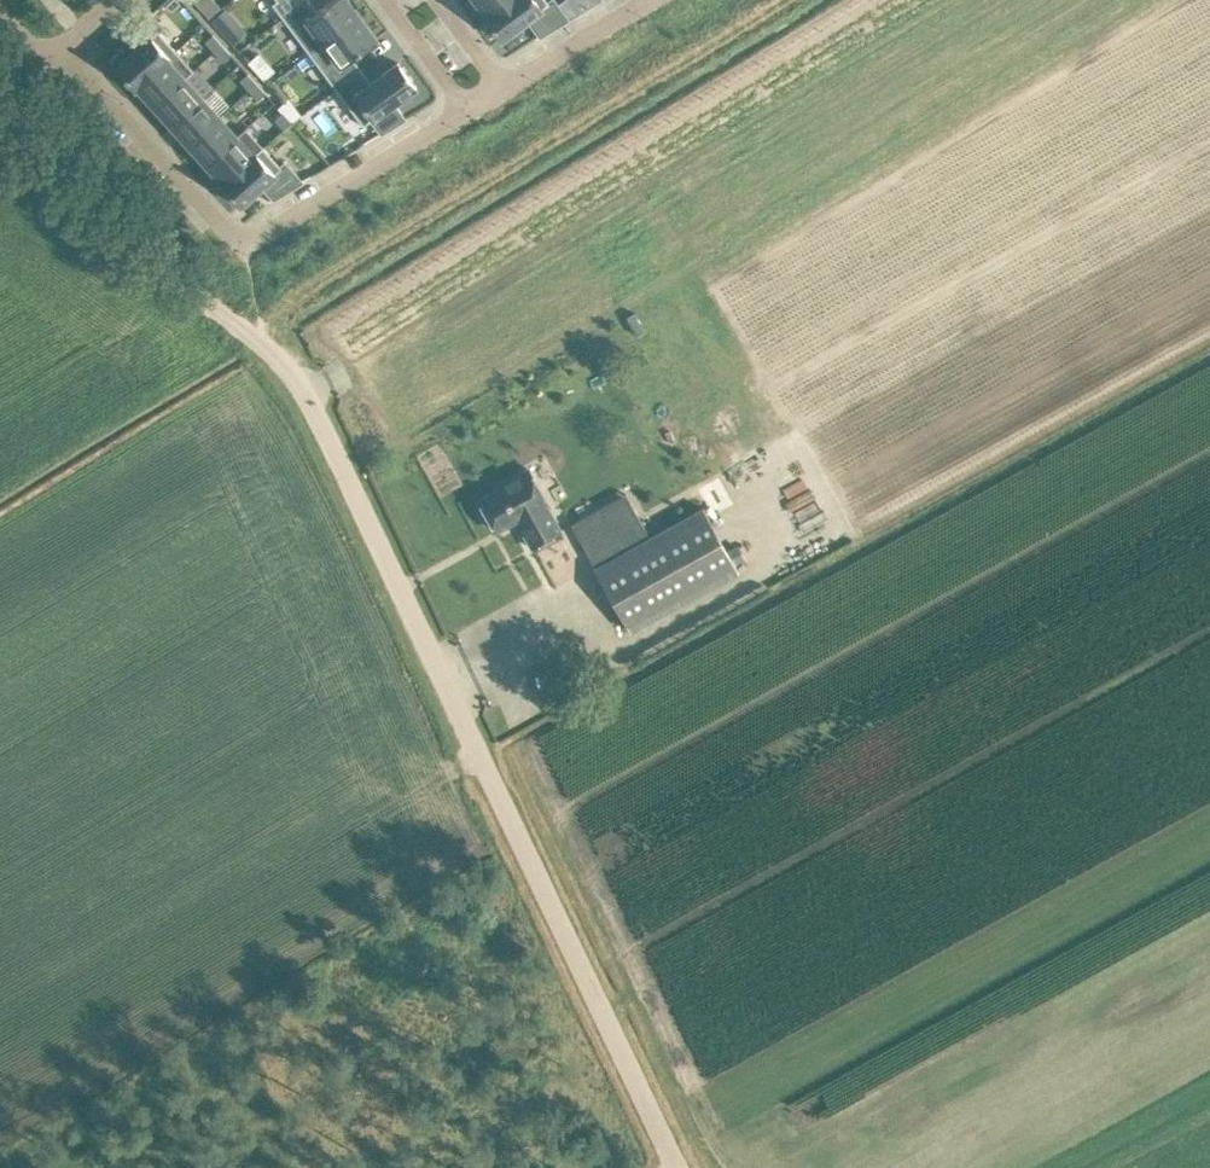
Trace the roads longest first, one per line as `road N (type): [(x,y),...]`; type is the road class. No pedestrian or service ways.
road 1 (unclassified): [(675,1167),(297,386),(247,333),(0,158)]
road 2 (residential): [(64,49),(246,245),(468,112)]
road 3 (residential): [(502,89),(652,0)]
road 4 (residential): [(386,0),(468,112)]

